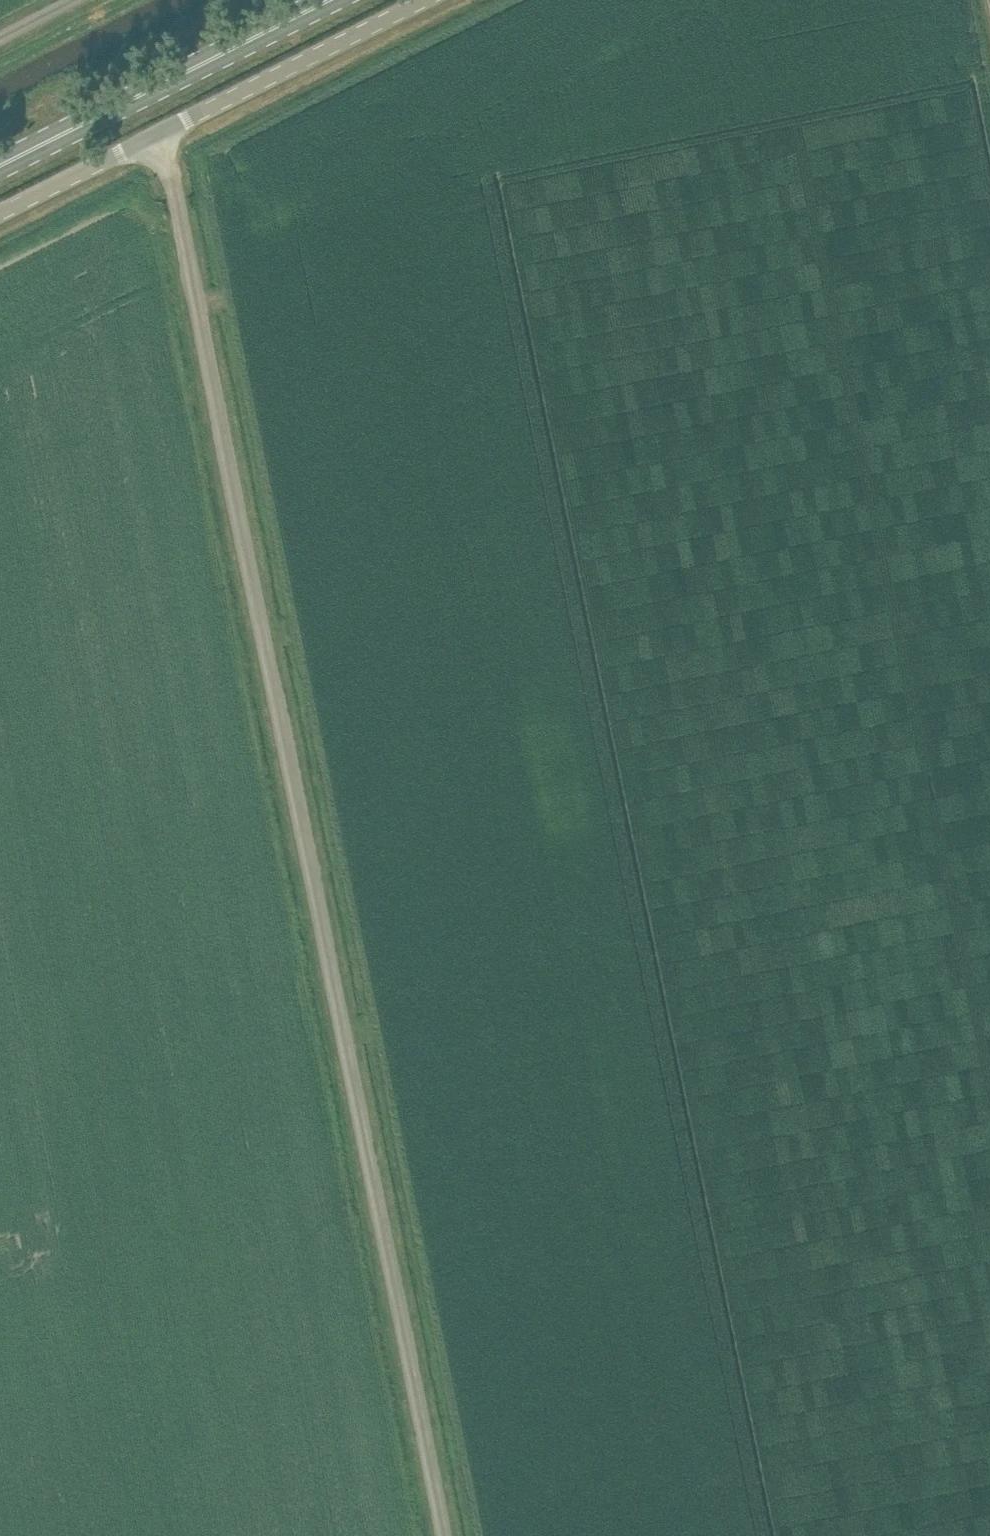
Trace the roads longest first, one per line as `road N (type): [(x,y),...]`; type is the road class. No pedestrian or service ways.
road 1 (track): [(448,1535),(189,255),(171,176),(152,137)]
road 2 (unclassified): [(0,214),(419,0)]
road 3 (primary): [(0,165),(334,0)]

